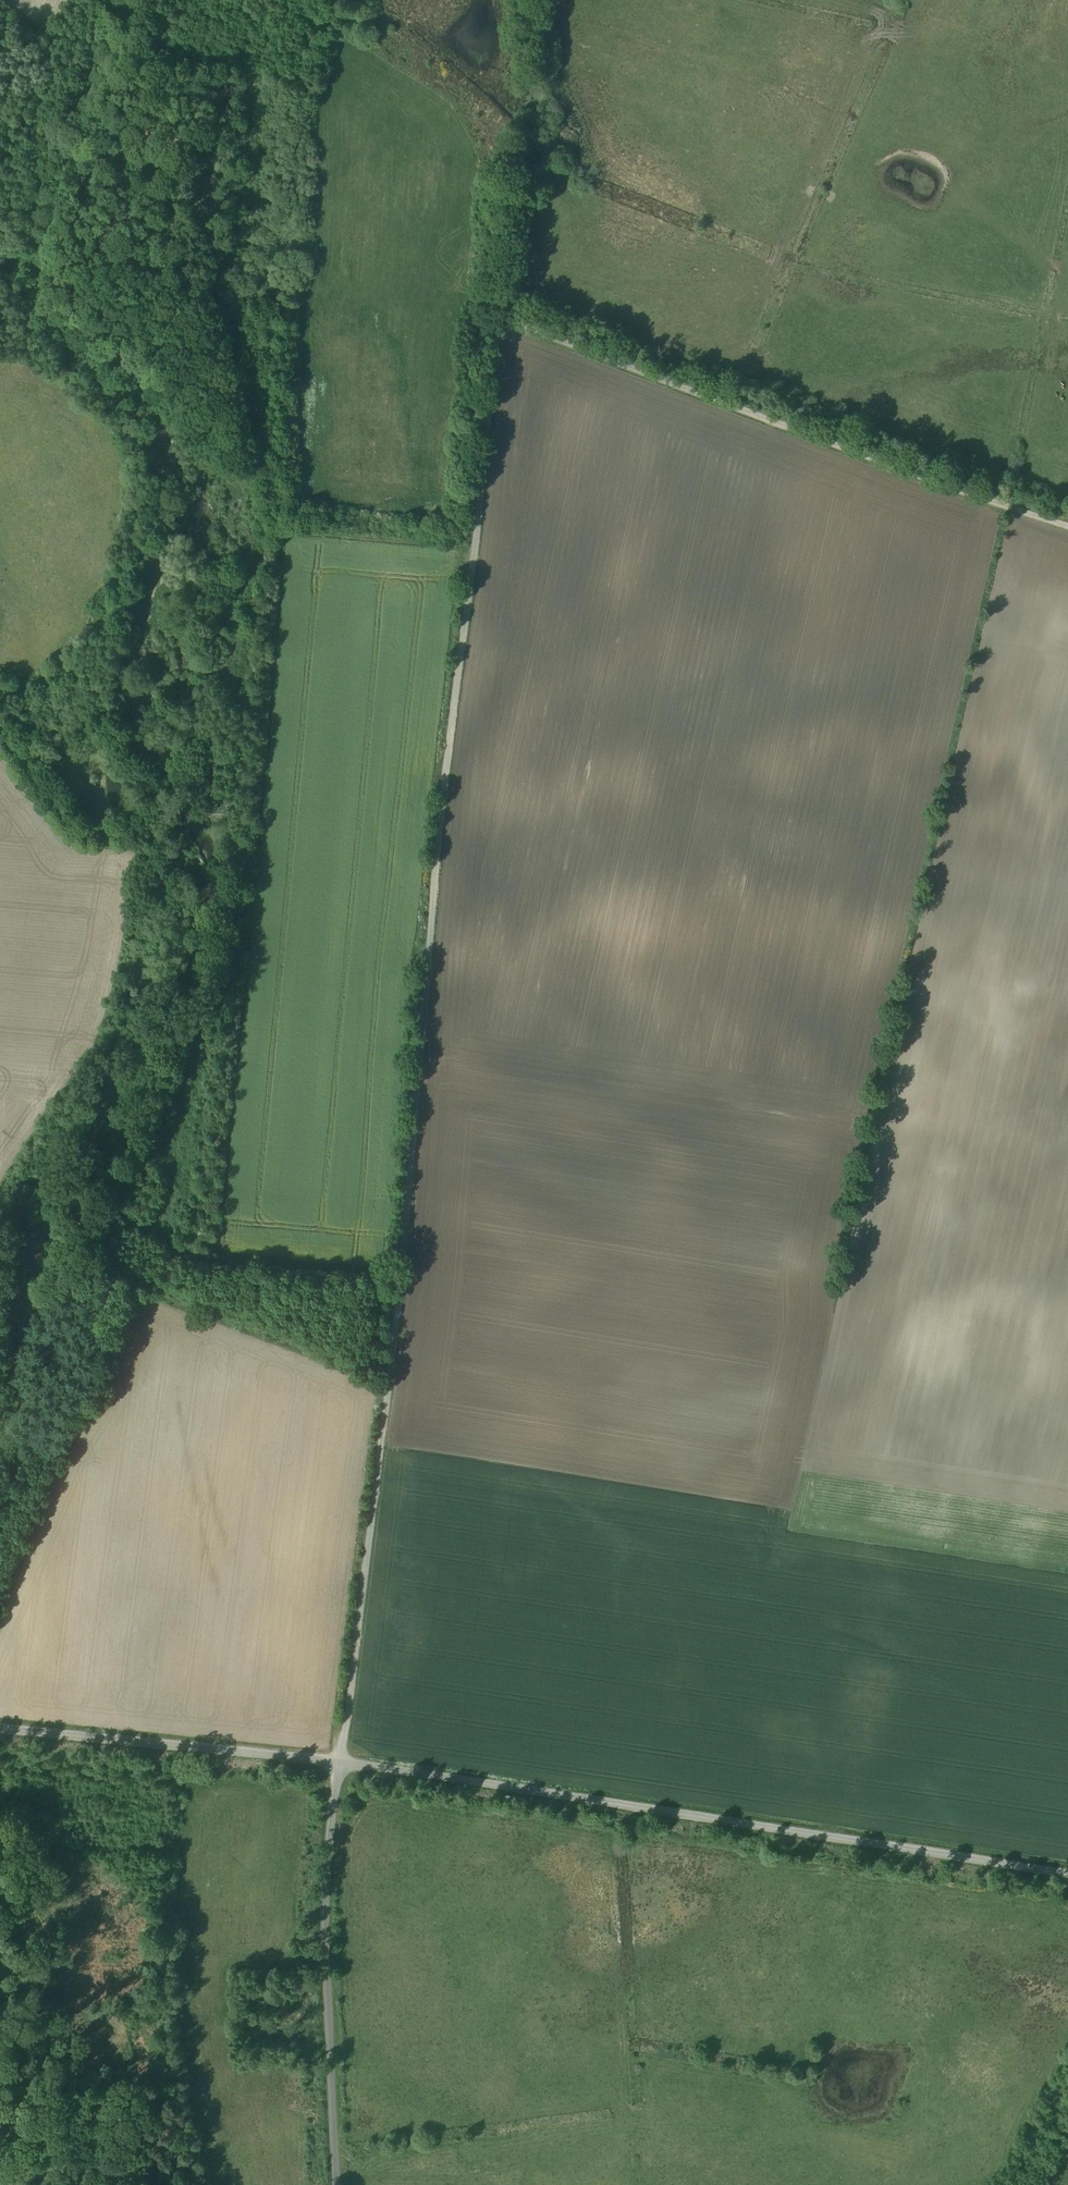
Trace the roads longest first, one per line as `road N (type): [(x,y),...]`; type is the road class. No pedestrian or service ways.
road 1 (track): [(339,1760),(492,347),(507,320),(540,321),(1067,525)]
road 2 (unclassified): [(1067,1871),(339,1760)]
road 3 (unclassified): [(339,1760),(327,1857),(330,2184)]
road 4 (unclassified): [(339,1760),(0,1726)]

